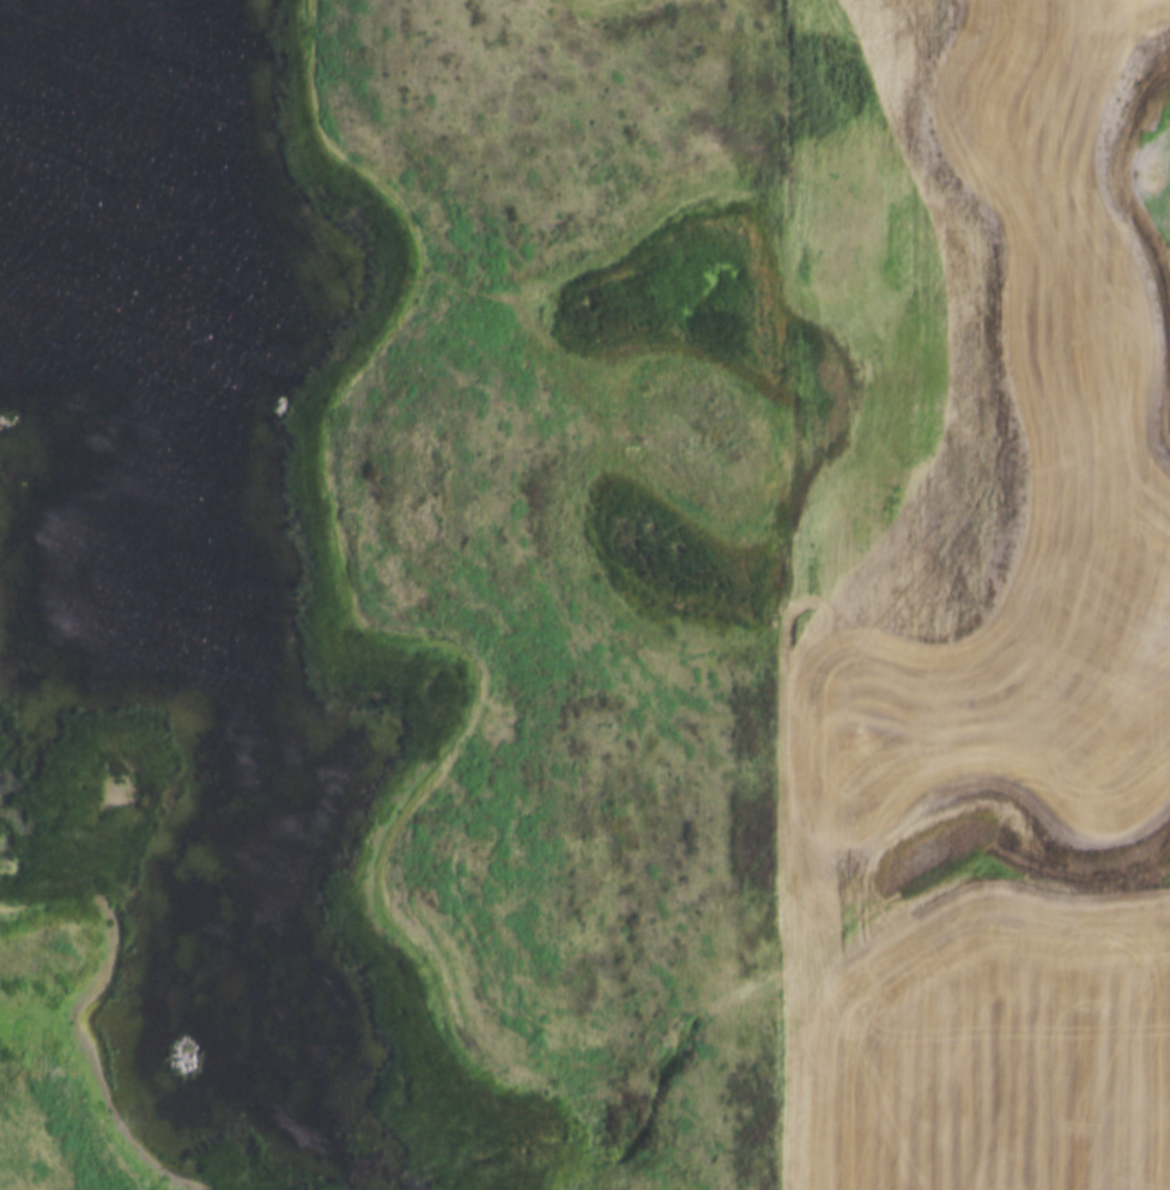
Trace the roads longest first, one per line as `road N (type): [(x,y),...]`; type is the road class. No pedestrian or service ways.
road 1 (track): [(798,1189),(790,0)]

